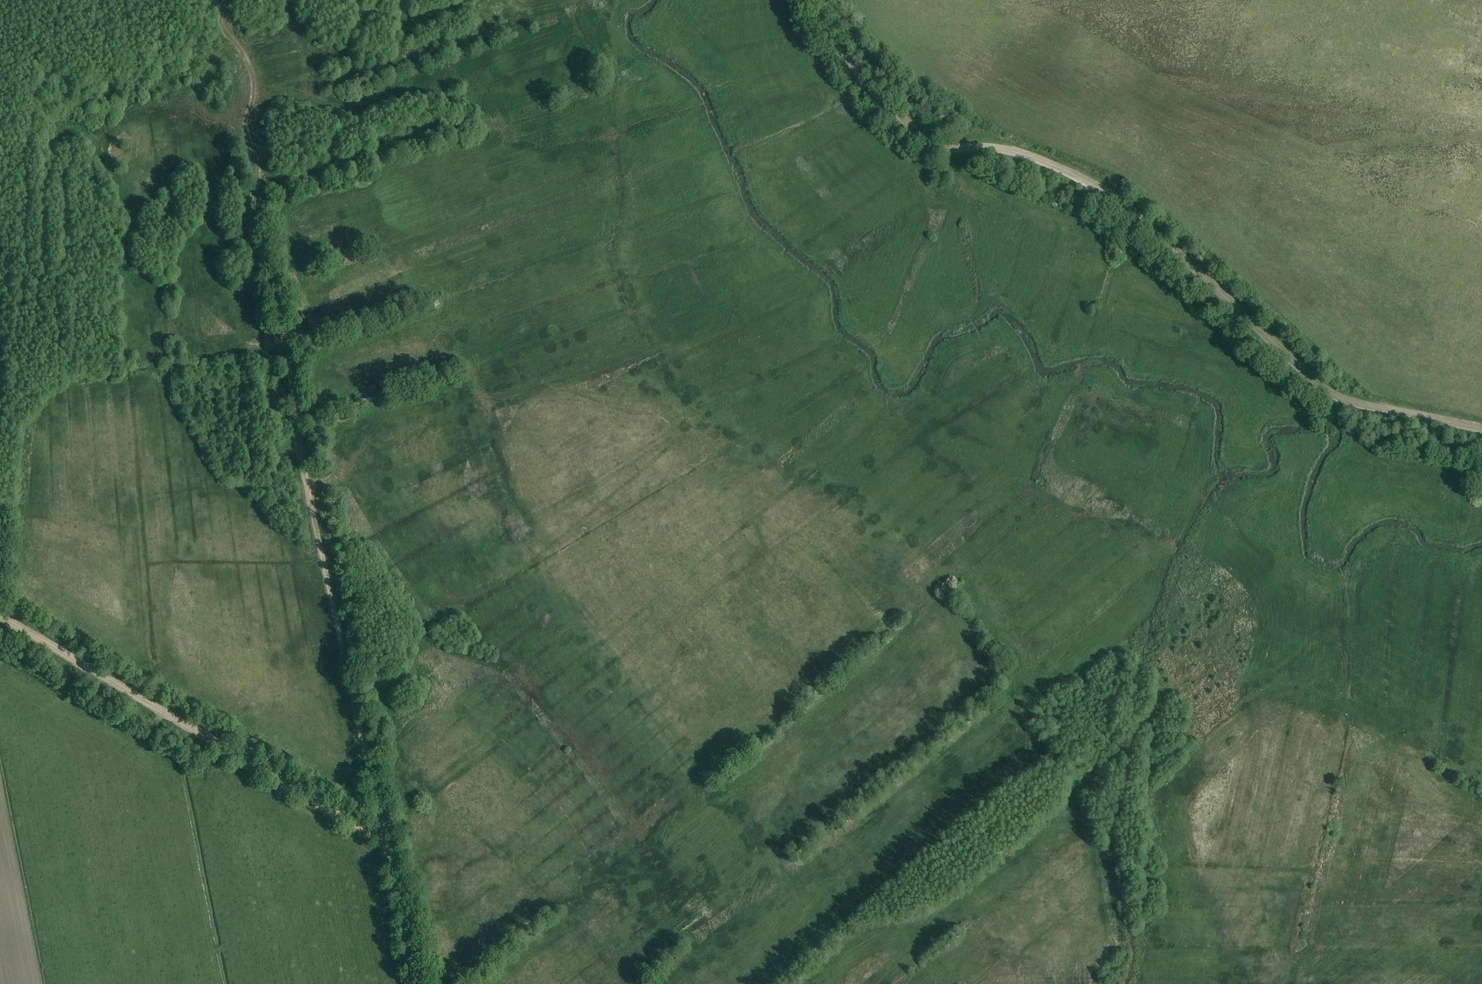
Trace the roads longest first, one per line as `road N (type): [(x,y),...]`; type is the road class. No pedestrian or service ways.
road 1 (track): [(380,836),(254,206),(224,0)]
road 2 (track): [(1481,428),(1330,392),(1097,185),(1029,157),(924,138),(844,53),(822,0)]
road 3 (track): [(0,615),(380,836),(390,851),(417,983)]

